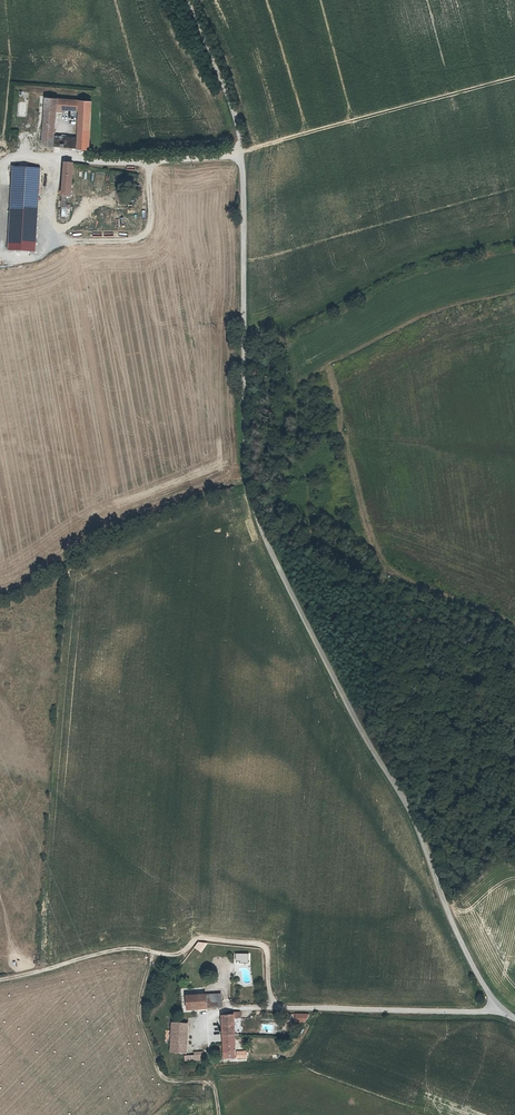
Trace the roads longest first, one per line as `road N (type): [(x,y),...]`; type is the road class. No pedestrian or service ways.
road 1 (unclassified): [(185,0),(244,153),(245,384),(259,533),(369,749),(407,806),(465,956),(502,1012)]
road 2 (track): [(273,1009),(264,945),(195,940),(182,956),(121,948),(0,980)]
road 3 (unclassified): [(246,1008),(502,1012)]
road 4 (track): [(145,162),(142,235),(50,238),(57,156)]
road 5 (track): [(0,165),(44,156),(154,162),(244,153)]

